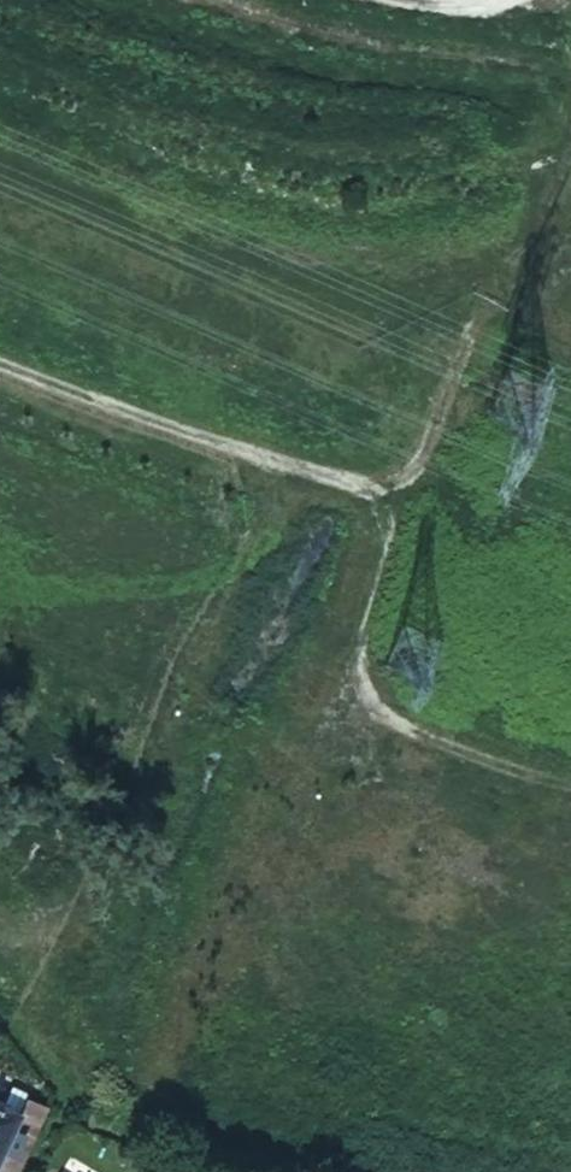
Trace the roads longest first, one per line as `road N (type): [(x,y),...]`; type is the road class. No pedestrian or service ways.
road 1 (track): [(0,364),(187,439),(404,500),(343,708)]
road 2 (track): [(570,142),(473,305),(404,500)]
road 3 (track): [(343,708),(570,789)]
road 4 (track): [(343,708),(307,729),(209,724),(172,744)]

